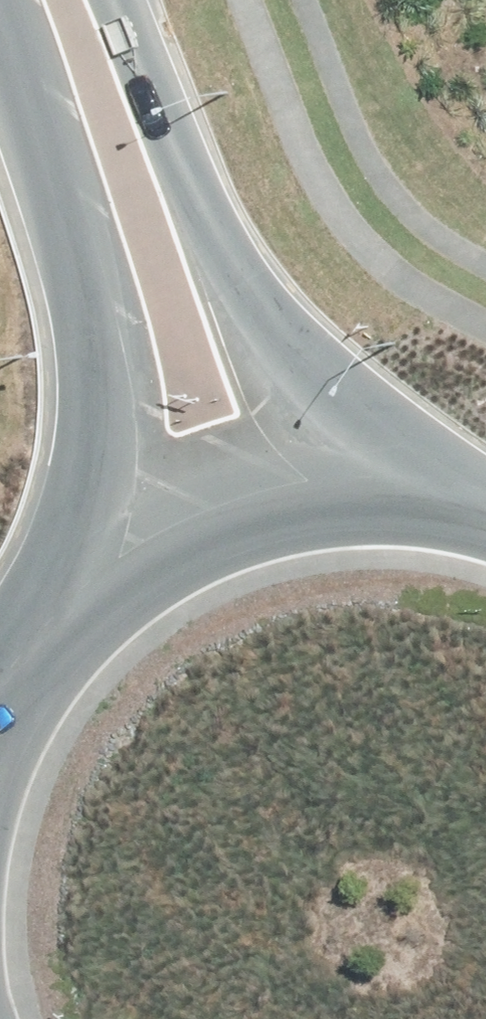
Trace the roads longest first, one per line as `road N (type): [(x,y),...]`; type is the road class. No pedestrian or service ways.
road 1 (tertiary): [(108,618),(129,476),(122,362),(0,33)]
road 2 (tertiary): [(144,0),(303,341),(353,406),(427,476)]
road 3 (tertiary): [(108,618),(174,558),(252,513),(338,485),(427,476)]
road 4 (tertiary): [(10,988),(0,901),(9,814),(35,731)]
road 5 (tertiary): [(35,731),(108,618)]

